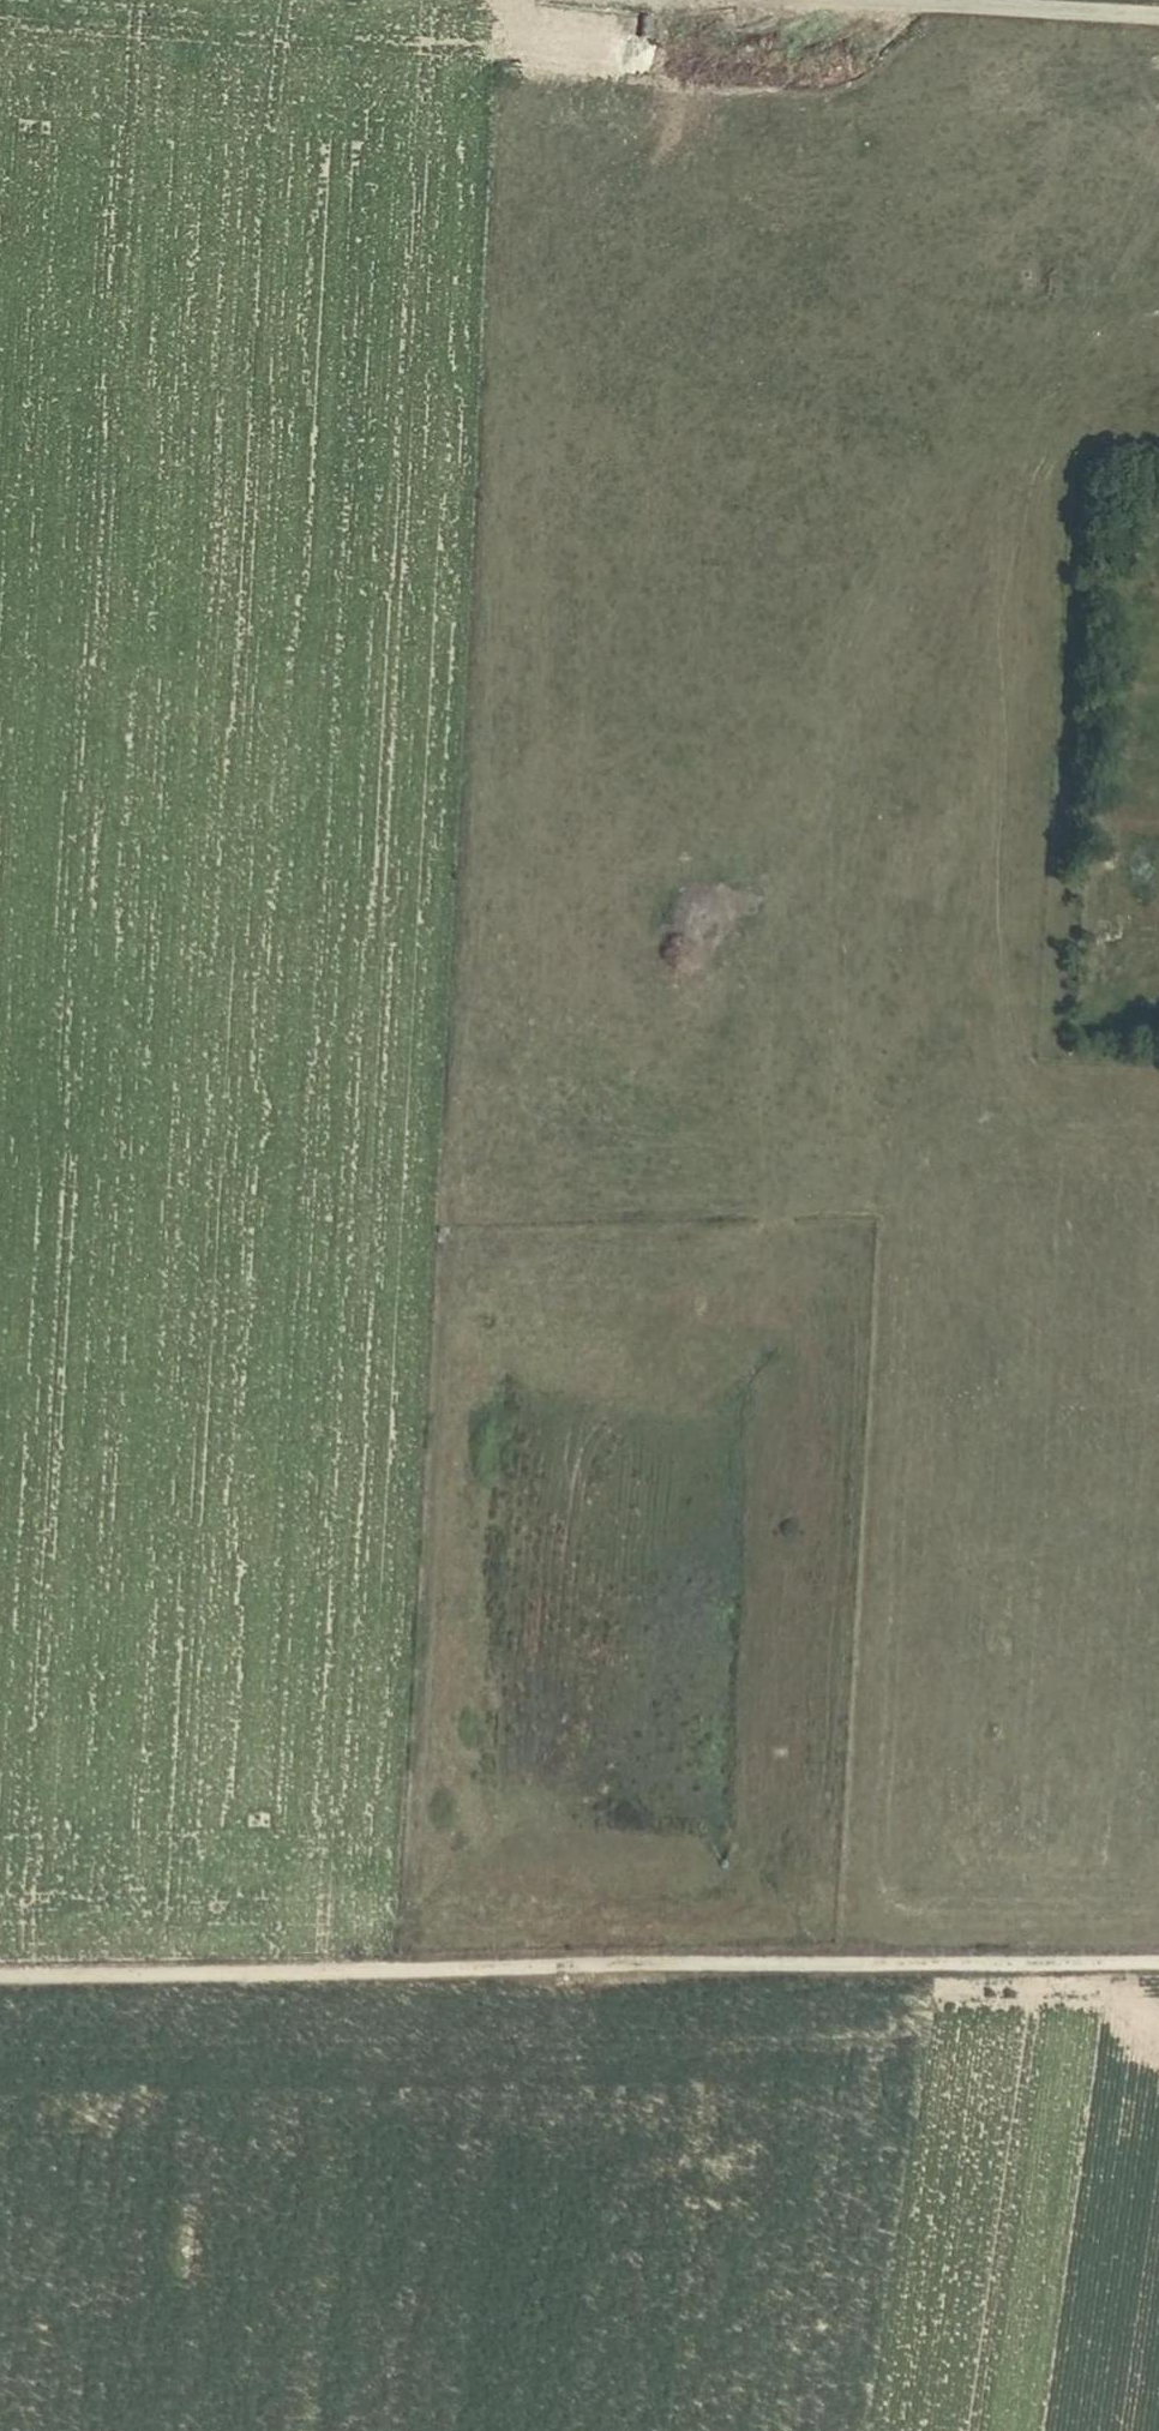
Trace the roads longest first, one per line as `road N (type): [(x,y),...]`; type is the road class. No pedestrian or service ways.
road 1 (track): [(0,1977),(1158,1967)]
road 2 (unclassified): [(853,0),(1158,21)]

